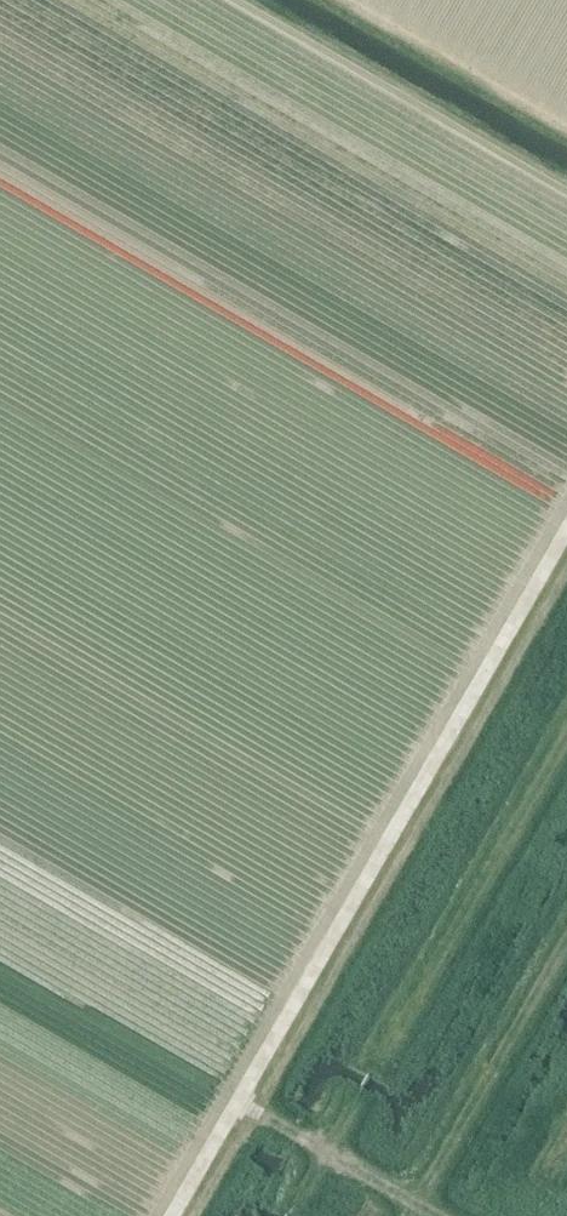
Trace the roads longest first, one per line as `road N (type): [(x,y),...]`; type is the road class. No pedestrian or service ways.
road 1 (track): [(566,535),(175,1215)]

